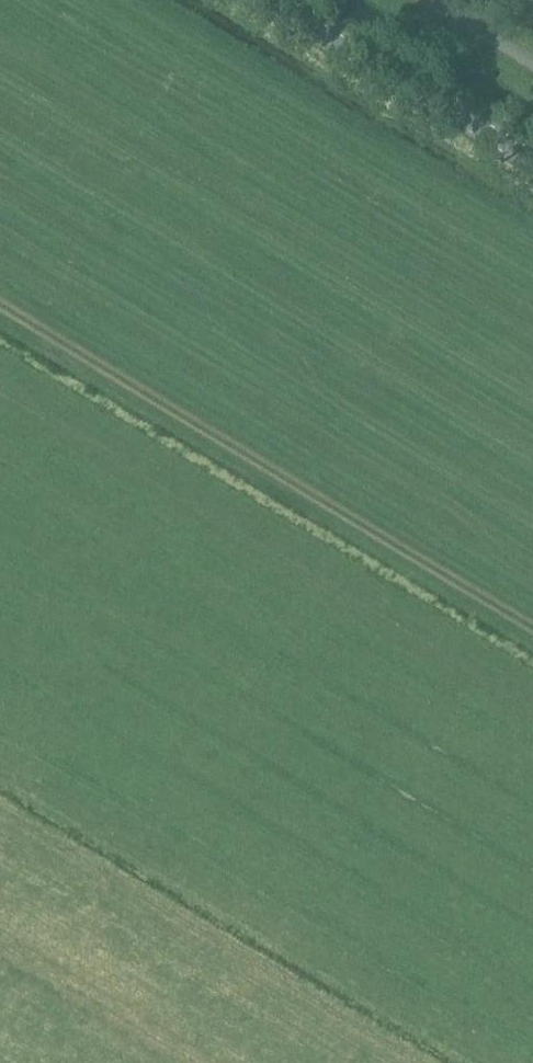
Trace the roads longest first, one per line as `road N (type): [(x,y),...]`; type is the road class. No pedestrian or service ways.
road 1 (tertiary): [(532,161),(271,0)]

